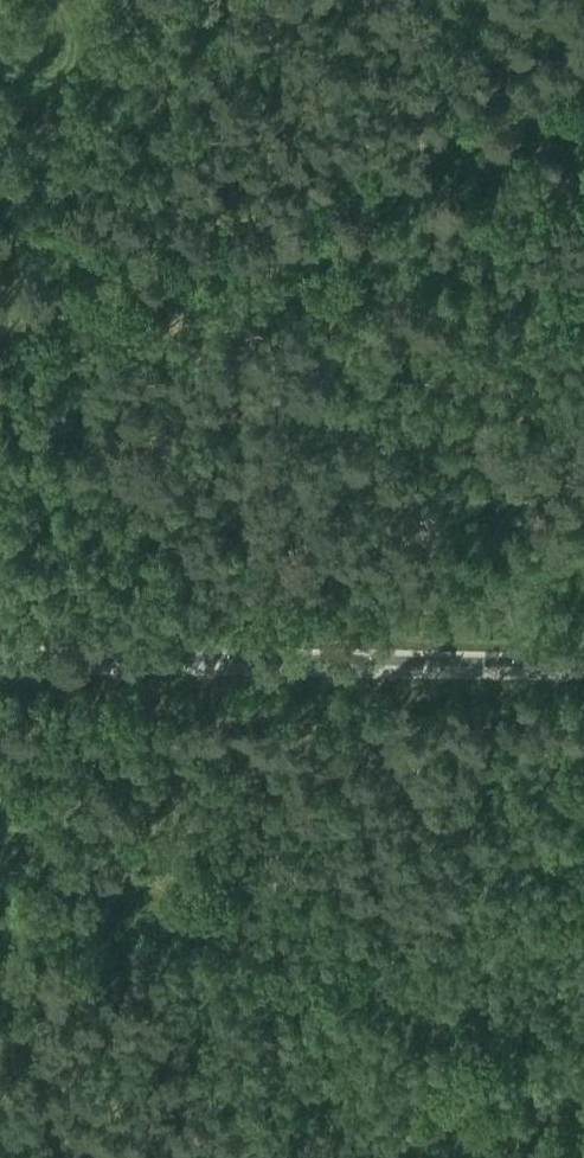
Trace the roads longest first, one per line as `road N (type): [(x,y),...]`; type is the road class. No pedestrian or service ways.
road 1 (track): [(583,82),(0,331)]

